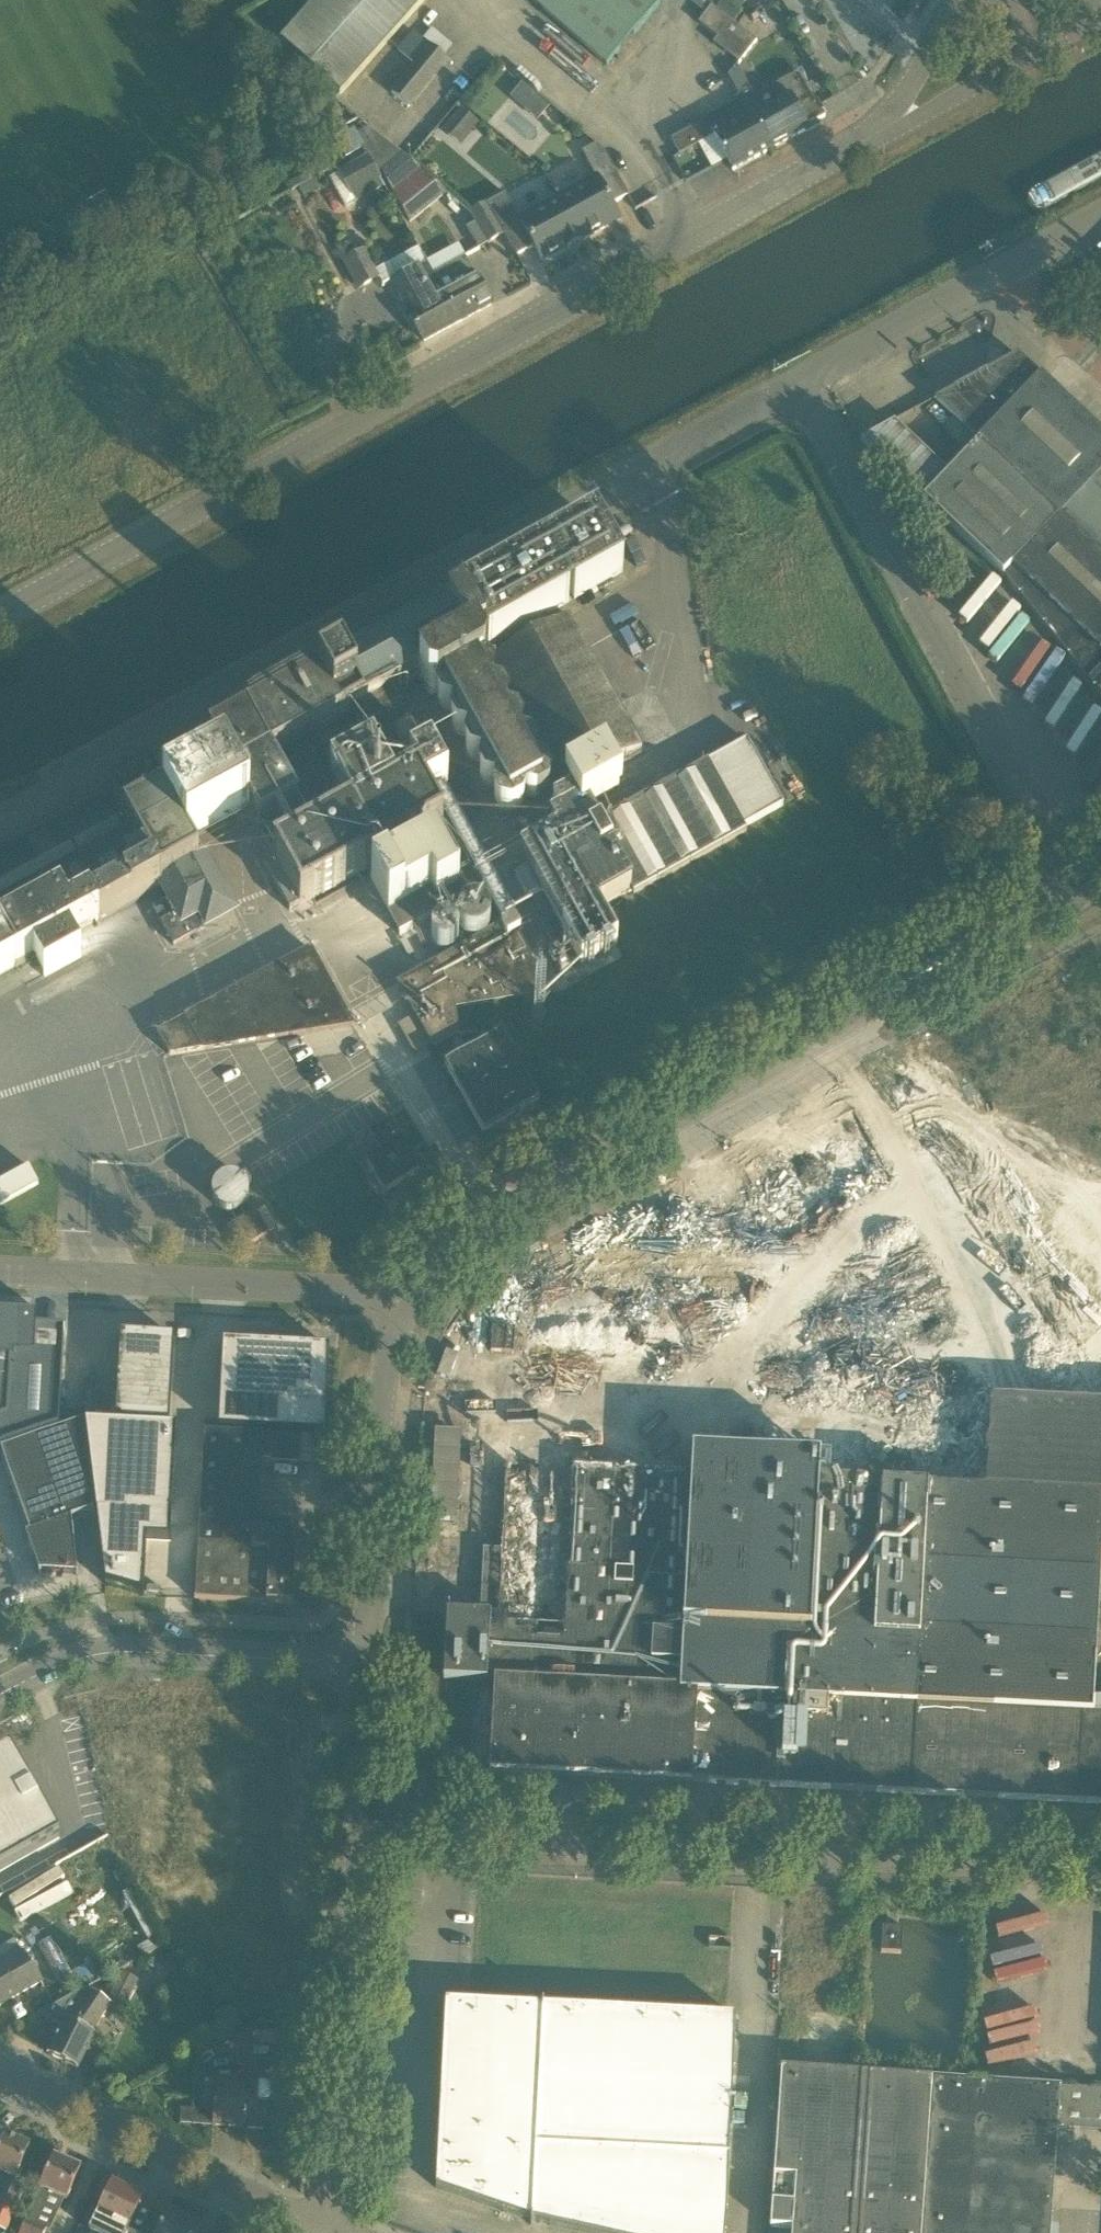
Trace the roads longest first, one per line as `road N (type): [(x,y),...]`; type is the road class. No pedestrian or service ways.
road 1 (unclassified): [(0,621),(867,138)]
road 2 (unclassified): [(0,818),(802,378)]
road 3 (unclassified): [(420,1305),(482,1228),(1080,892)]
road 4 (unclassified): [(1100,1869),(359,1833)]
road 5 (residential): [(802,378),(1080,892)]
road 6 (residential): [(0,1280),(420,1305)]
road 7 (unclassified): [(346,2232),(338,2169),(359,1833)]
road 8 (unclassified): [(386,1665),(108,1657),(0,1695)]
road 9 (unclassified): [(335,2232),(0,2070)]
road 10 (unclassified): [(386,1665),(388,1414),(400,1351),(420,1305)]
road 11 (unclassified): [(867,138),(1020,64),(1033,27),(1020,0)]
road 12 (unclassified): [(802,378),(1000,273)]
road 13 (unclassified): [(359,1833),(386,1665)]
road 14 (unclassified): [(961,0),(942,13),(867,138)]
road 15 (unclassified): [(1100,371),(1000,273)]

